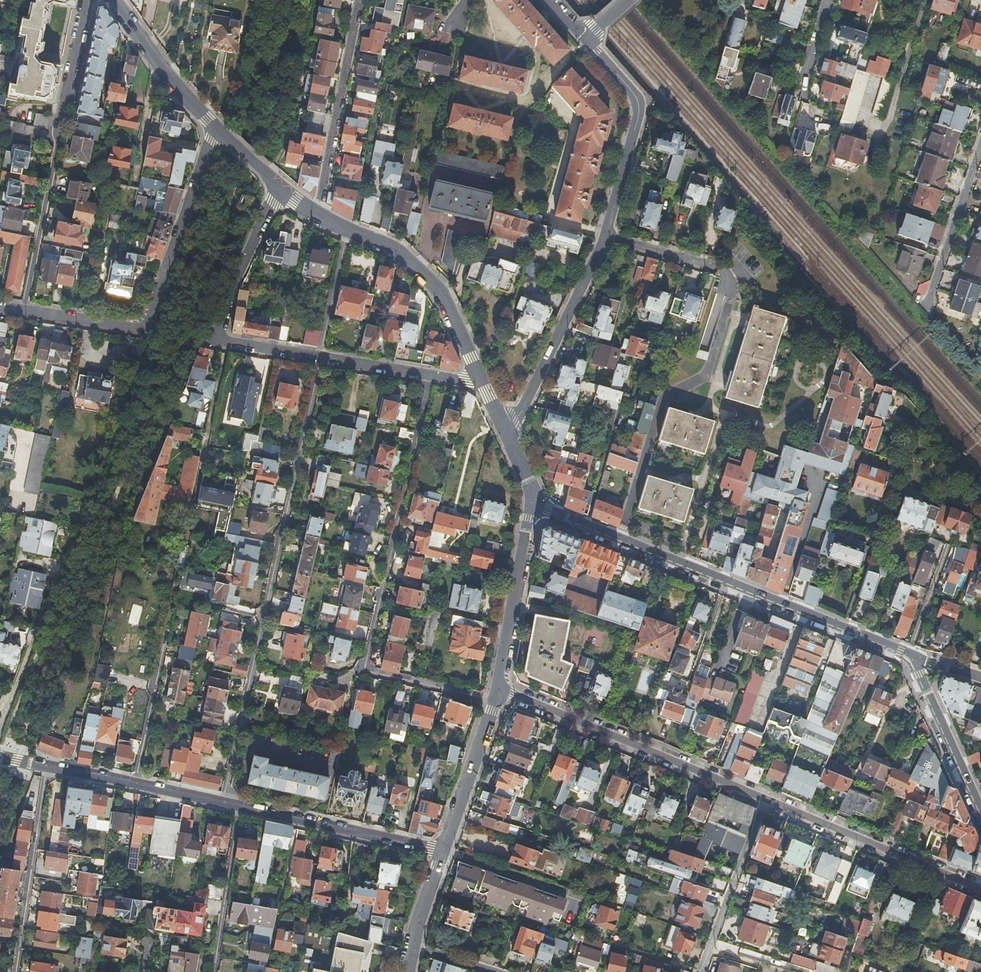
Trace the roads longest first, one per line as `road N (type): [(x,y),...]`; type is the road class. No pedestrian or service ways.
road 1 (residential): [(498,690),(980,888)]
road 2 (residential): [(321,356),(226,806)]
road 3 (residential): [(430,374),(365,669),(493,700)]
road 4 (residential): [(913,654),(588,525)]
road 5 (residential): [(25,310),(130,328),(148,321),(215,127)]
road 6 (residential): [(25,310),(87,0)]
road 7 (residential): [(277,187),(219,335),(321,356)]
road 8 (residential): [(226,806),(444,853)]
road 9 (residential): [(587,37),(638,103),(605,235)]
road 10 (residential): [(605,235),(519,415),(504,428)]
road 11 (residential): [(318,215),(359,0)]
road 12 (residential): [(484,383),(439,288),(402,251),(349,229)]
road 13 (residential): [(44,770),(17,971)]
road 14 (residential): [(533,503),(498,690)]
road 15 (residential): [(44,770),(226,806)]
road 16 (residential): [(980,145),(925,312)]
road 17 (residential): [(980,805),(913,654)]
road 18 (residential): [(215,127),(113,0)]
road 19 (residential): [(493,700),(444,853)]
road 20 (residential): [(624,392),(588,525)]
road 21 (residential): [(349,229),(321,356)]
road 22 (residential): [(444,853),(409,971)]

